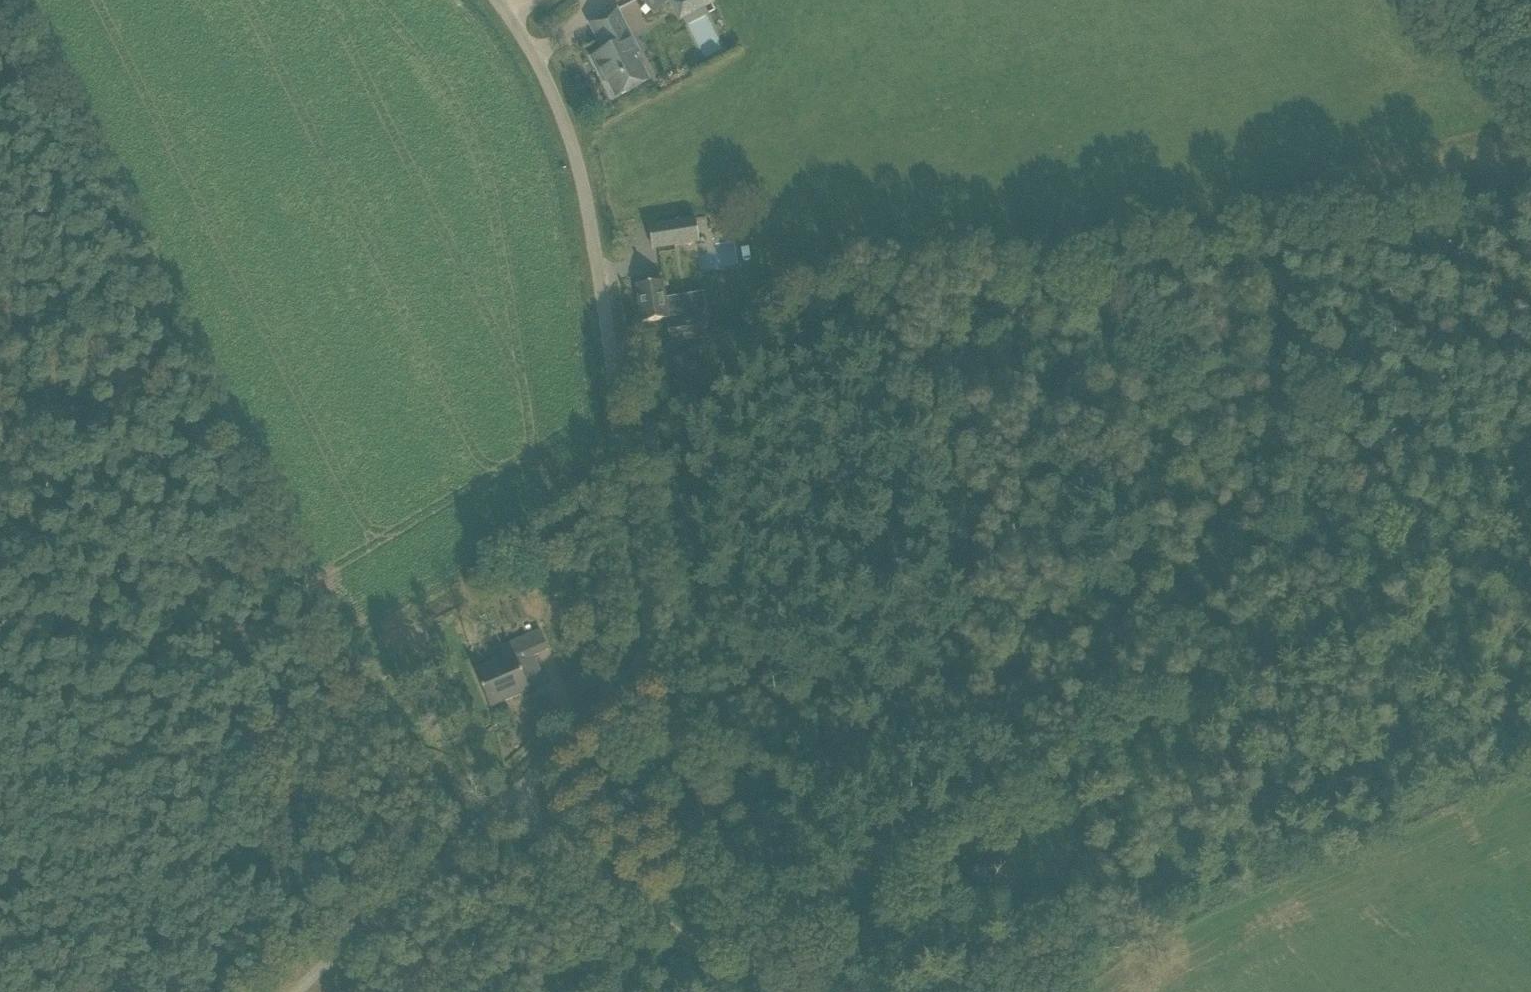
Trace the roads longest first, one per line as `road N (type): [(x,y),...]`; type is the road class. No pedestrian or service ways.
road 1 (unclassified): [(516,799),(638,687),(652,665),(655,634),(634,411),(577,151),(497,0)]
road 2 (track): [(788,991),(652,665)]
road 3 (unclassified): [(760,991),(516,799)]
road 4 (unclassified): [(311,991),(516,799)]

